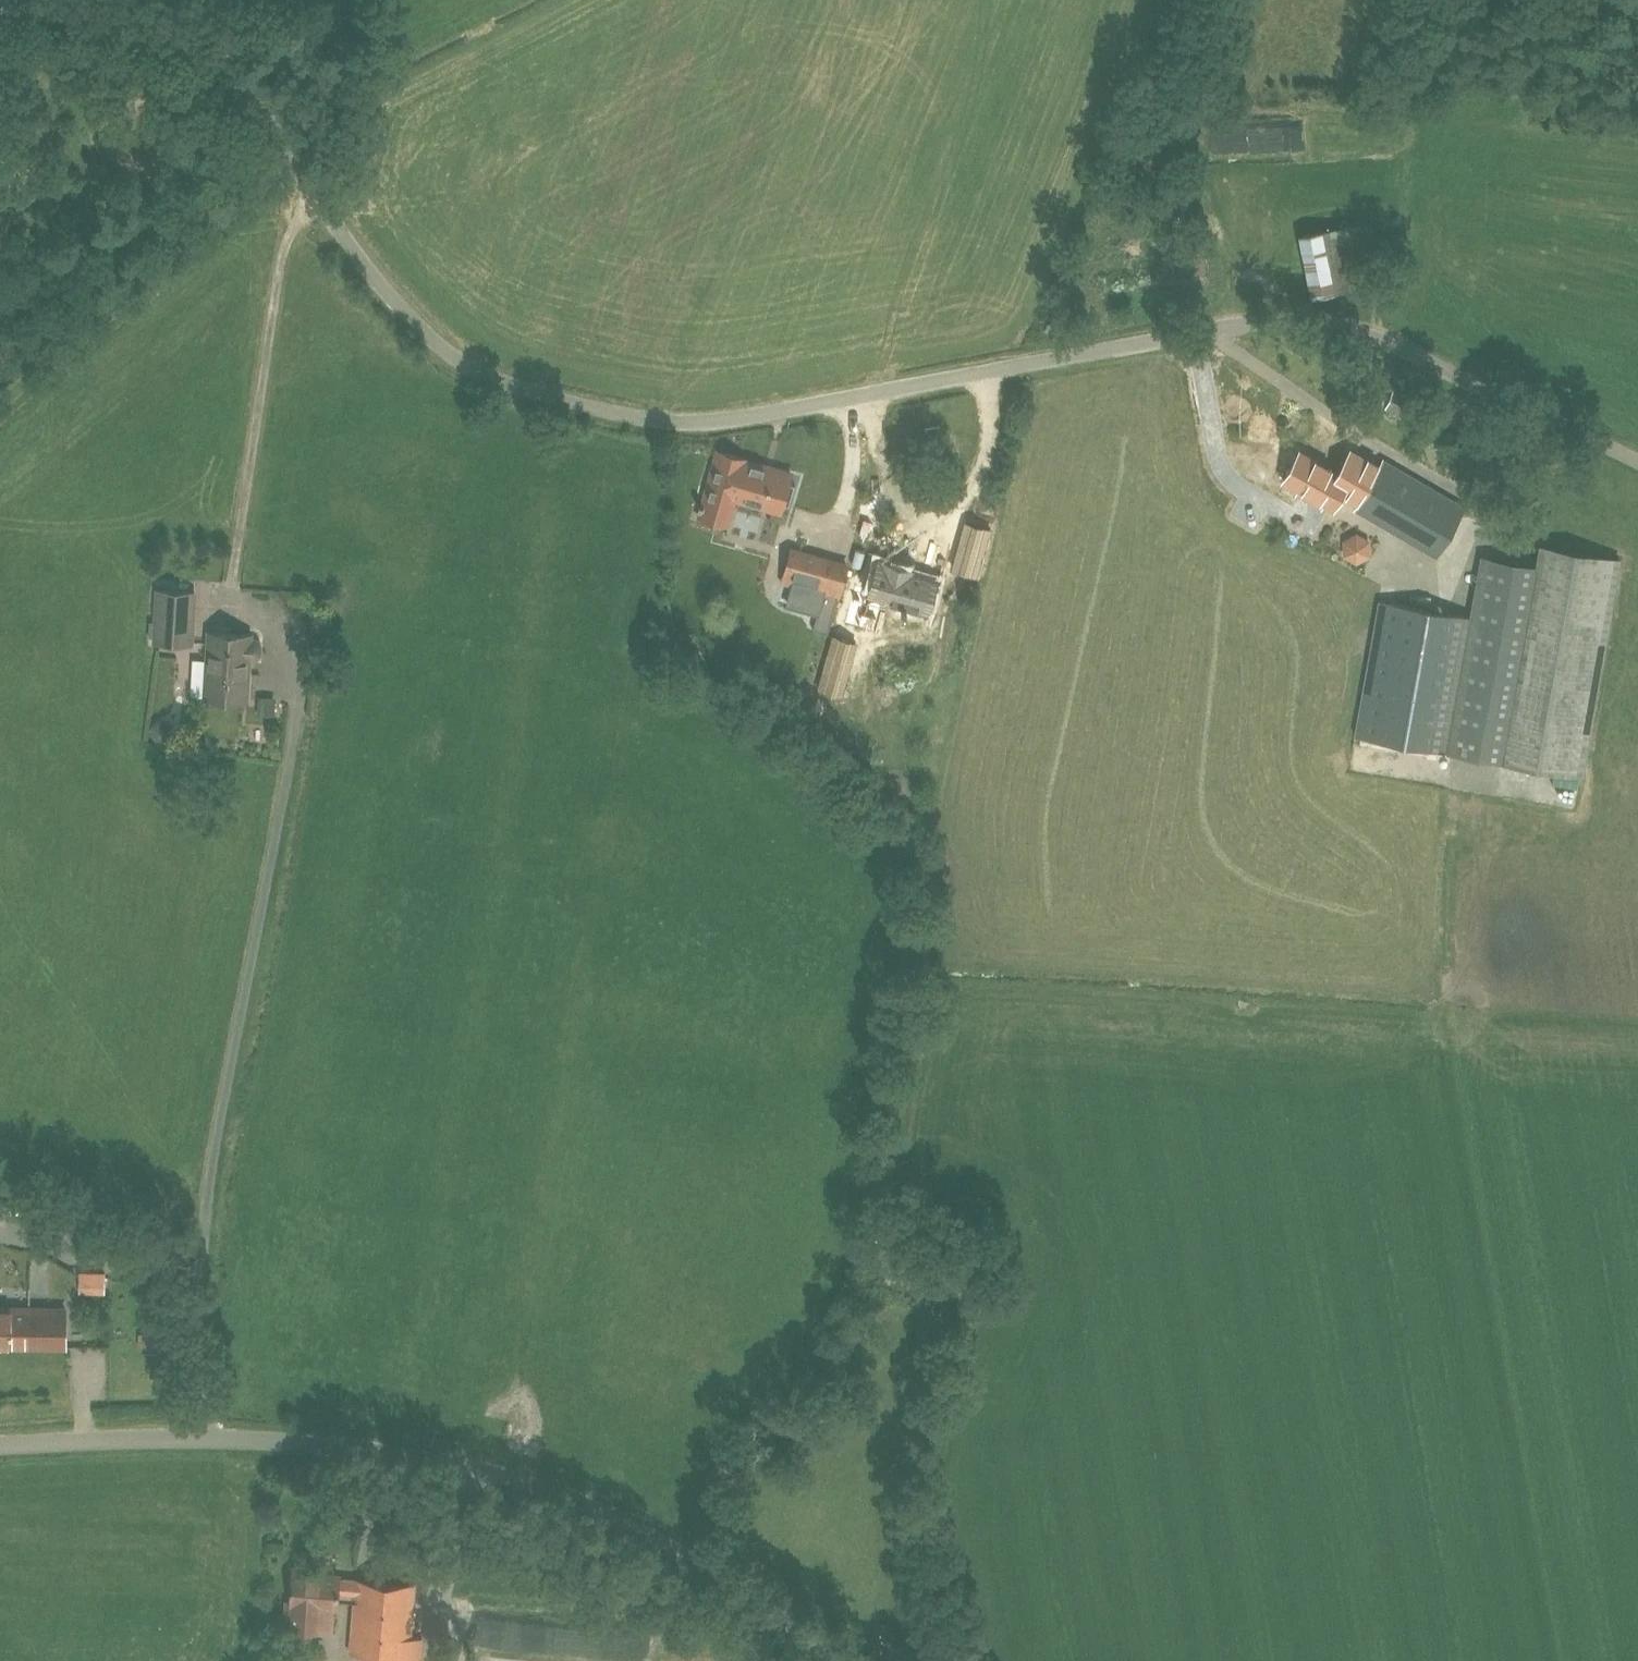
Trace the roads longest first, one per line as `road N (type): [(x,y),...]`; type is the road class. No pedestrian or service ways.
road 1 (unclassified): [(1637,459),(1367,332),(1320,319),(1268,320),(745,415),(671,419),(588,406),(452,358),(260,117),(204,70),(141,37),(11,0)]
road 2 (unclassified): [(833,1660),(712,1573),(545,1484),(423,1455),(306,1441),(0,1445)]
road 3 (track): [(436,1593),(467,1621),(654,1634)]

